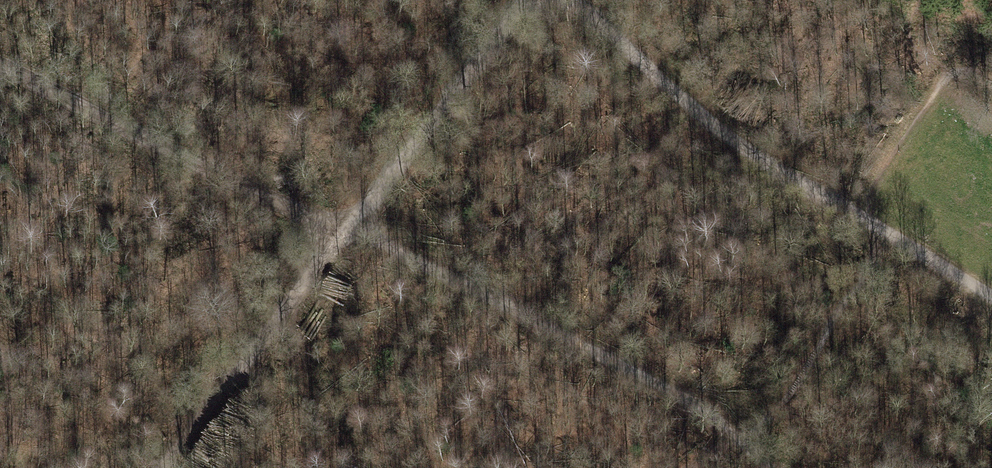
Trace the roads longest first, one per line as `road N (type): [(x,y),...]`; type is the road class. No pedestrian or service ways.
road 1 (track): [(742,441),(613,362),(348,227)]
road 2 (track): [(348,227),(0,65)]
road 3 (track): [(571,0),(665,89),(859,217)]
road 4 (track): [(348,227),(163,467)]
road 5 (track): [(523,0),(348,227)]
road 6 (track): [(883,233),(991,299)]

